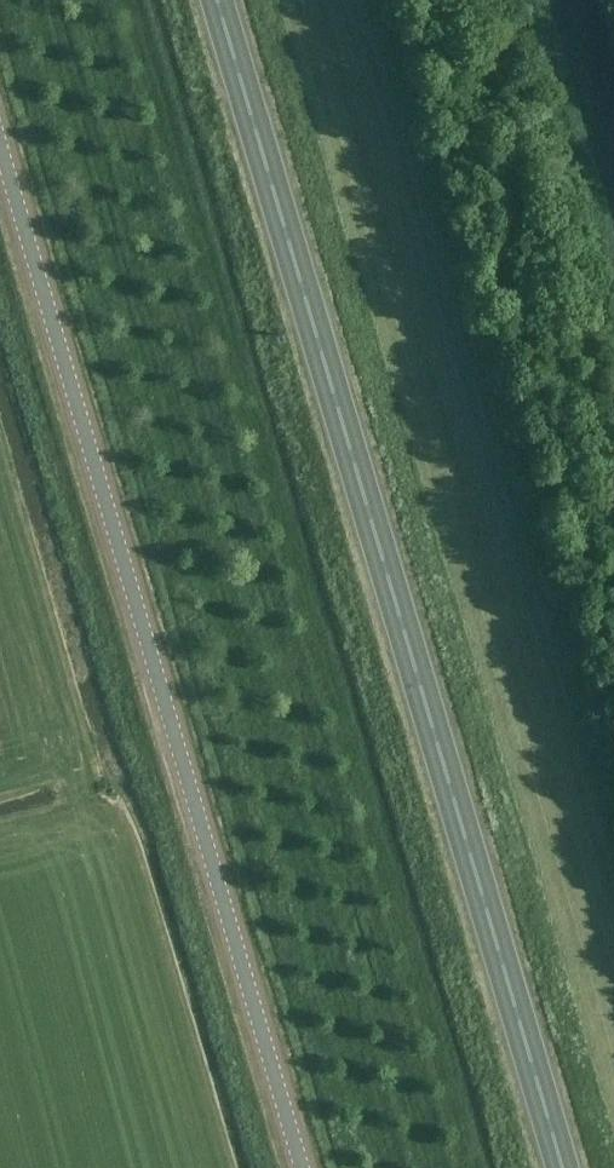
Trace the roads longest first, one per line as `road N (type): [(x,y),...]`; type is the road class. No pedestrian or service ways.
road 1 (trunk): [(562,1167),(216,0)]
road 2 (unclassified): [(296,1167),(0,186)]

